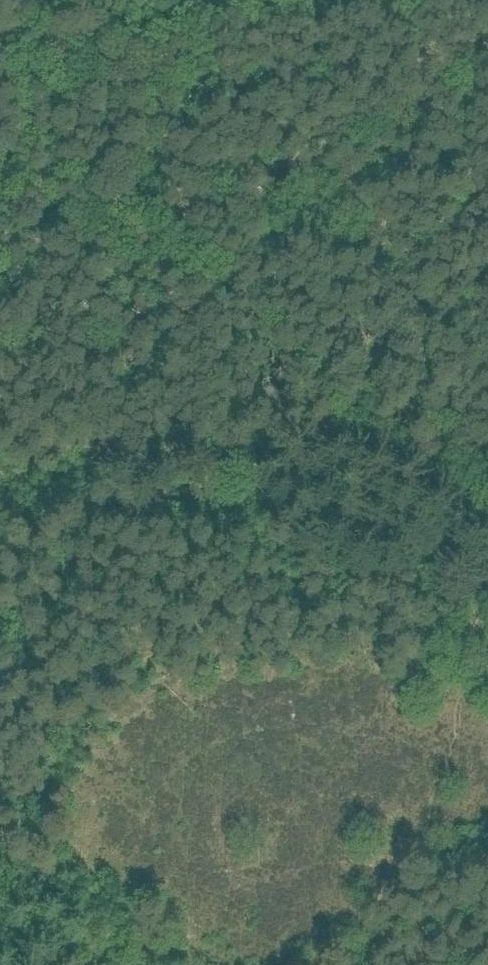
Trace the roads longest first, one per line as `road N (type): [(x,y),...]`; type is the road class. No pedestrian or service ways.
road 1 (track): [(0,203),(143,239),(208,275),(366,436),(487,507)]

